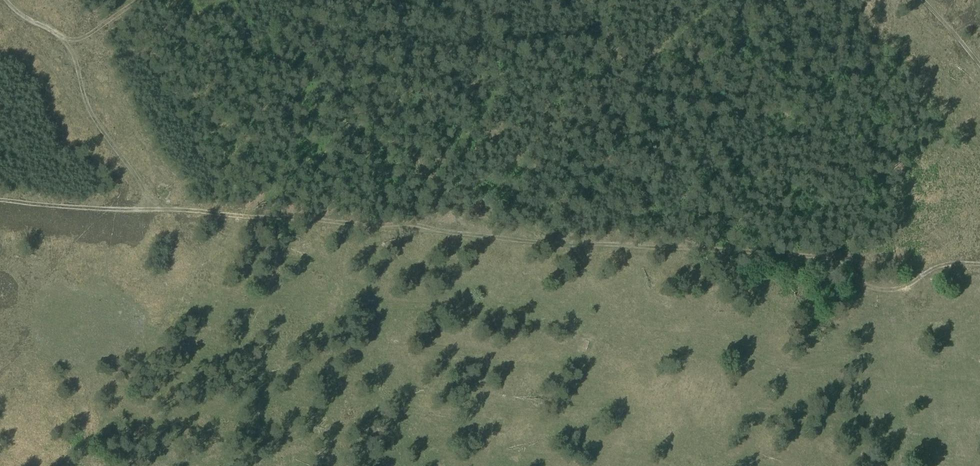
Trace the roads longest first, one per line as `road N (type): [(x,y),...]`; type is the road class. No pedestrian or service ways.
road 1 (track): [(0,200),(809,257),(831,260),(877,289),(901,289),(946,265),(979,265)]
road 2 (track): [(150,210),(88,111),(68,45),(6,0)]

